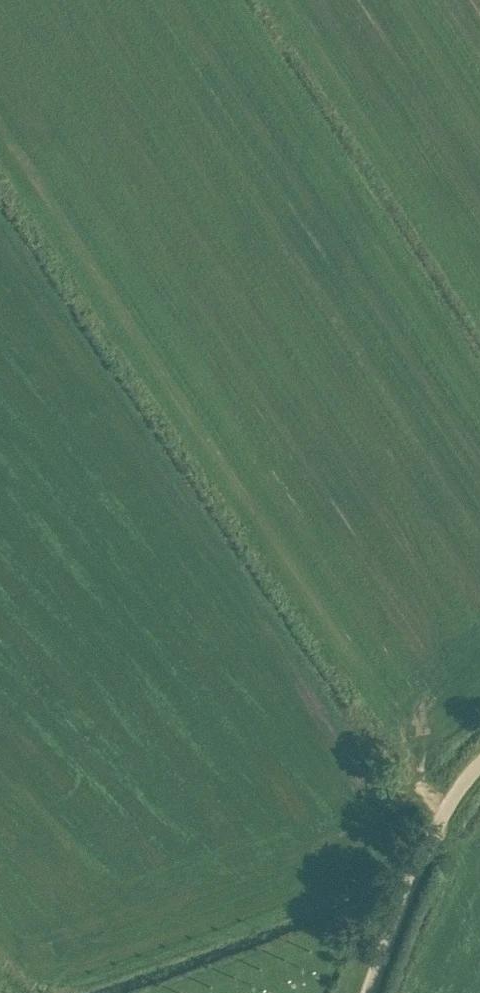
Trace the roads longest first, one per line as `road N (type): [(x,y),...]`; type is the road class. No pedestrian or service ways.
road 1 (unclassified): [(479,759),(417,867),(369,992)]

